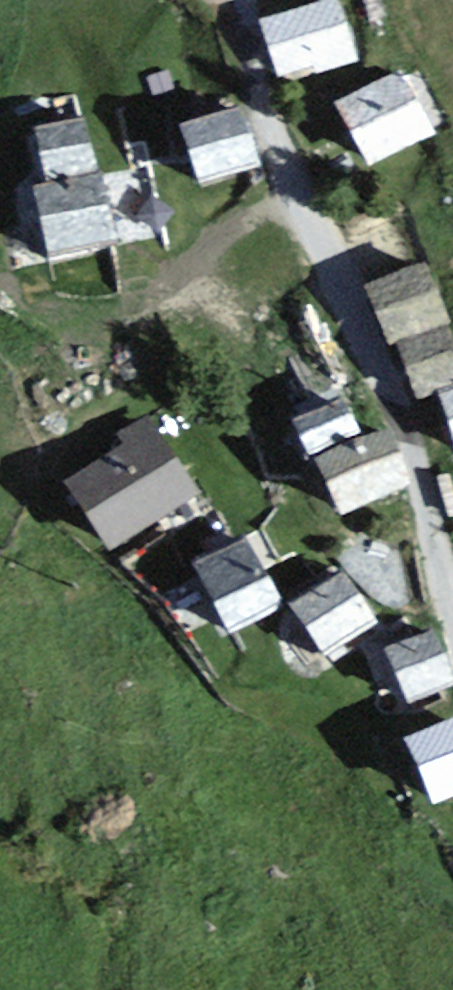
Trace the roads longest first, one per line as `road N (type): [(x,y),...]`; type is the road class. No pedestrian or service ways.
road 1 (unclassified): [(452,611),(412,431),(261,111),(245,0)]

